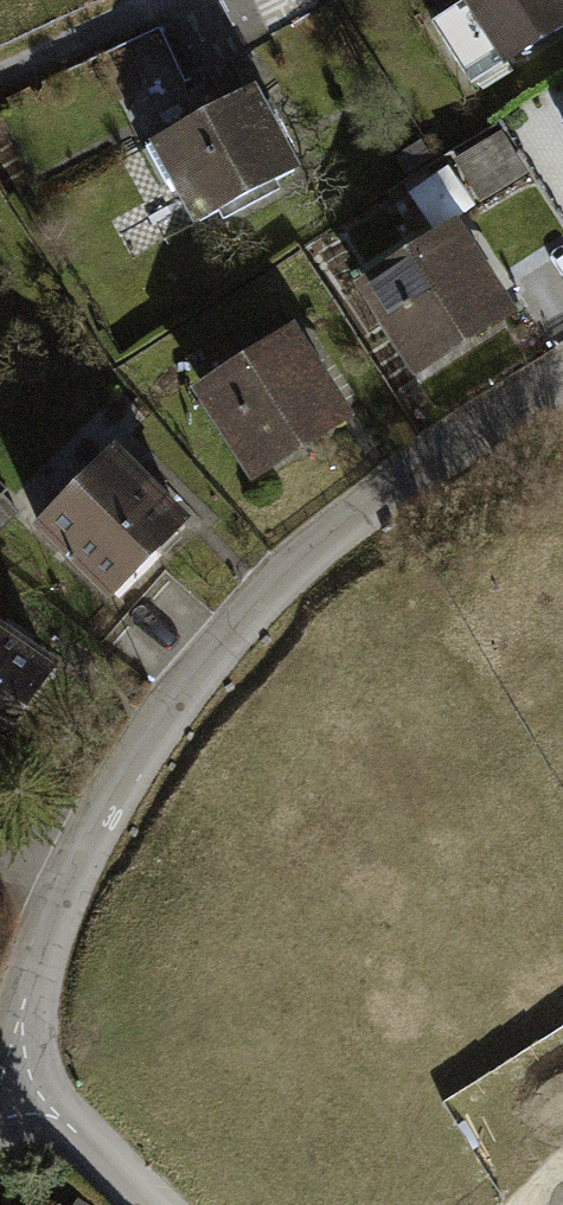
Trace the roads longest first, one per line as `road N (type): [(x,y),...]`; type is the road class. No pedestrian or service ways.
road 1 (residential): [(562,384),(362,506),(245,622),(147,740),(68,872),(36,952),(2,1080)]
road 2 (residential): [(2,1080),(54,1111),(143,1204)]
road 3 (track): [(0,78),(165,3)]

